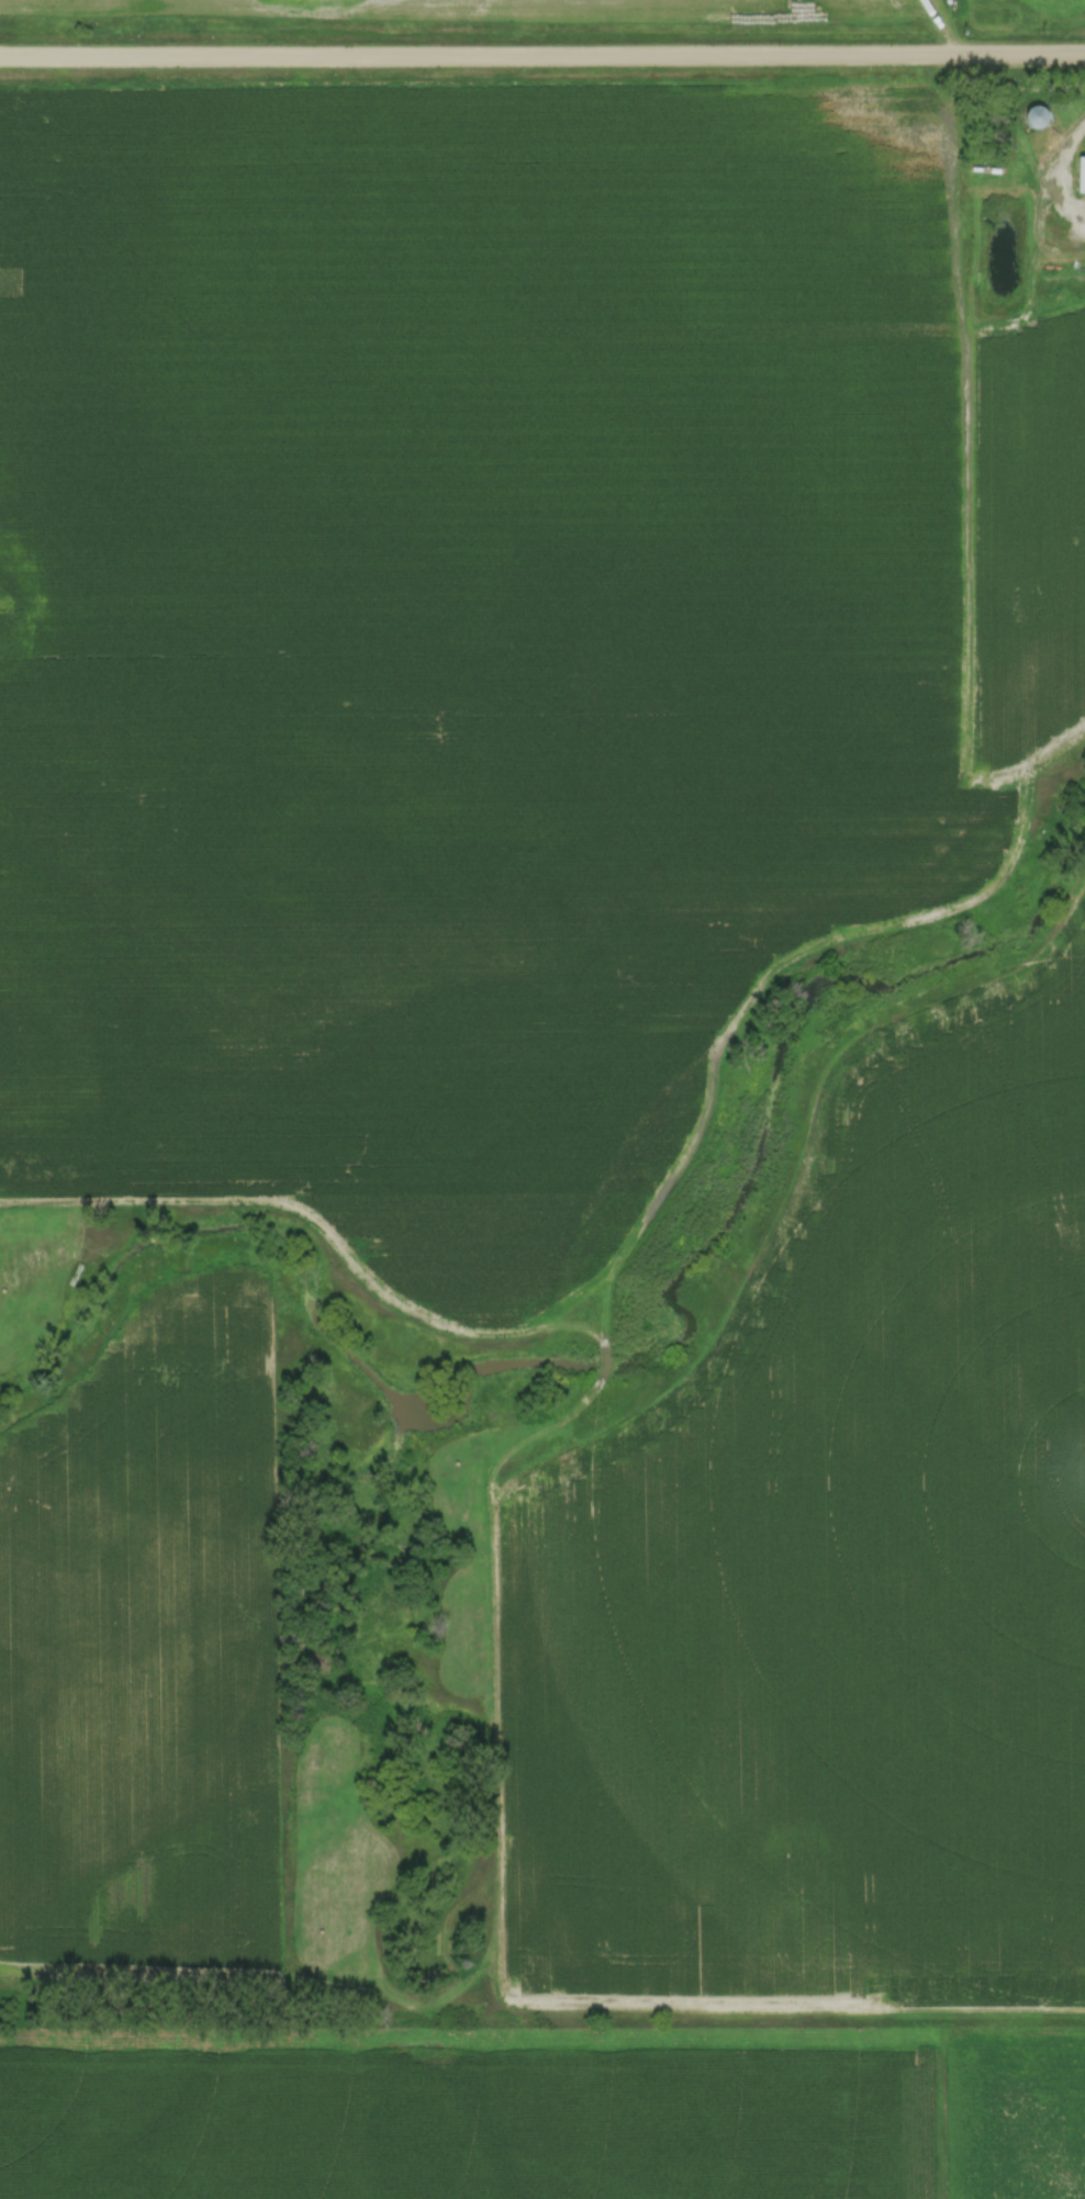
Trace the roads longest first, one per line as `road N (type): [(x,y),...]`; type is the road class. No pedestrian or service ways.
road 1 (residential): [(0,55),(1084,53)]

